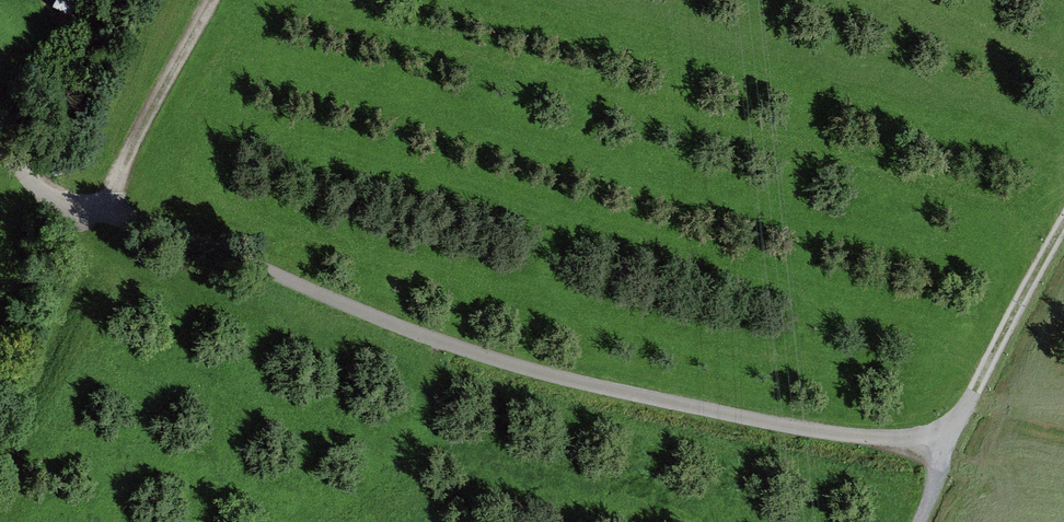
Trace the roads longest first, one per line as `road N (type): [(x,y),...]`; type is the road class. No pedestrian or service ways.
road 1 (unclassified): [(953,428),(910,442),(827,433),(526,372),(44,190),(0,144)]
road 2 (track): [(213,0),(96,210)]
road 3 (unclassified): [(953,428),(1063,235)]

